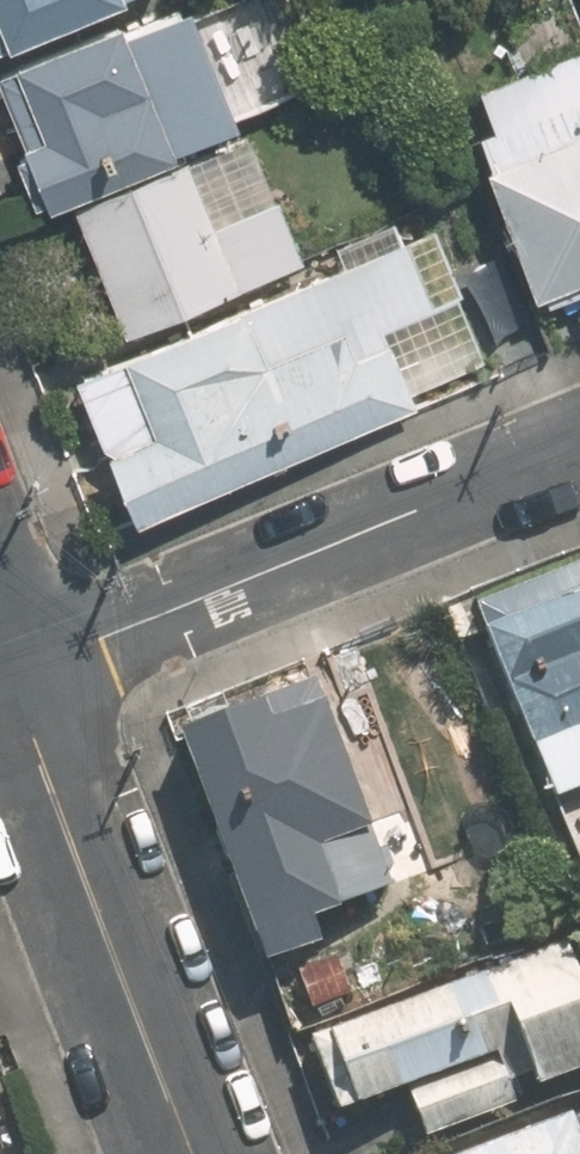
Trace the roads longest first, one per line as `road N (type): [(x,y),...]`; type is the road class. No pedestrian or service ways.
road 1 (residential): [(5,676),(579,439)]
road 2 (residential): [(5,676),(190,1153)]

